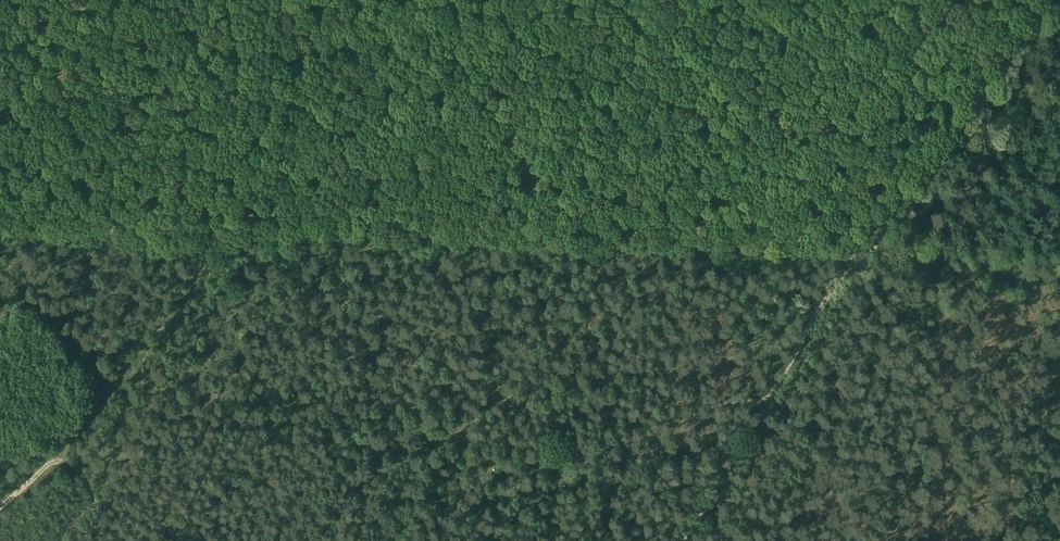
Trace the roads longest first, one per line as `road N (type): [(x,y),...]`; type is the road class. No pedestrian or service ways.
road 1 (track): [(239,231),(856,249)]
road 2 (track): [(385,540),(453,434),(581,448),(632,441),(772,393)]
road 3 (track): [(239,231),(36,479),(0,510)]
road 4 (track): [(856,249),(1030,0)]
road 5 (track): [(0,228),(239,231)]
road 6 (track): [(1059,253),(856,249)]
road 7 (track): [(89,0),(0,154)]
road 8 (track): [(772,393),(688,540)]
road 9 (track): [(856,249),(772,393)]

